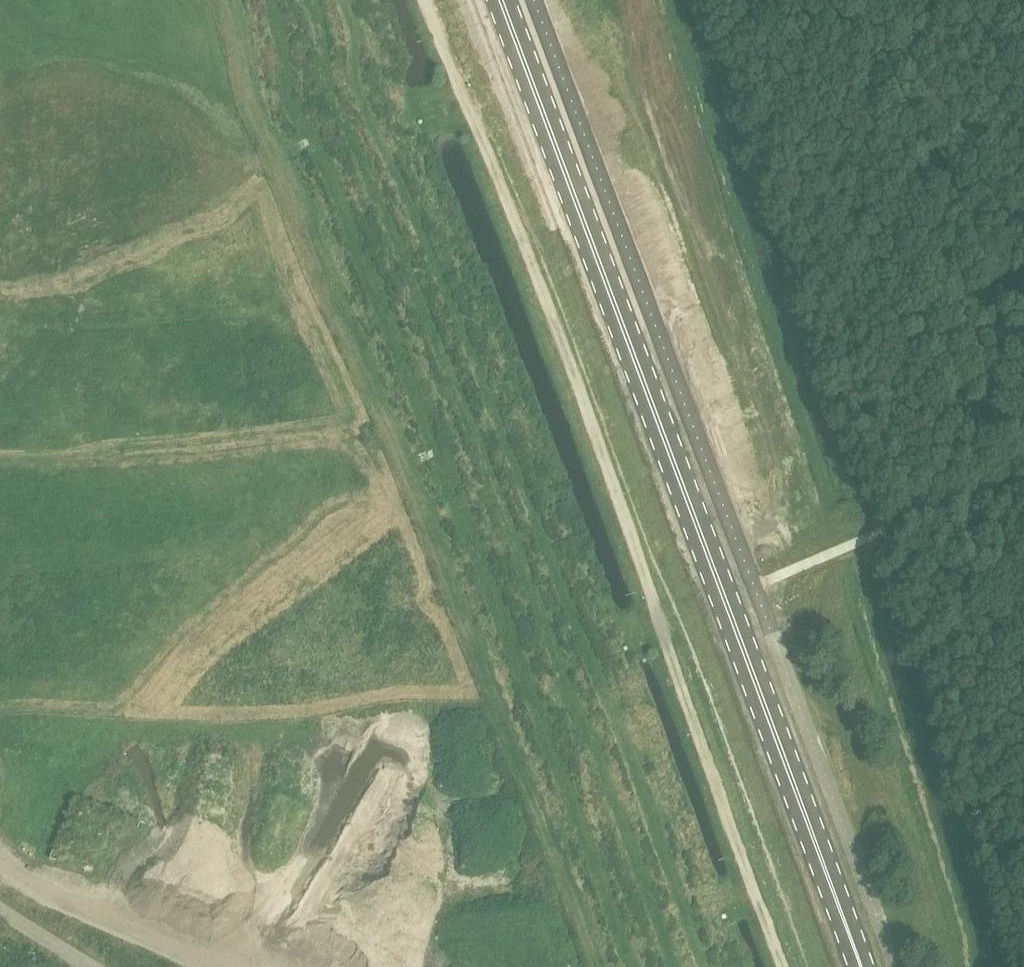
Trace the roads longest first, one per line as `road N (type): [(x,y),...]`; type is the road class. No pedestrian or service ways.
road 1 (secondary): [(862,966),(503,0)]
road 2 (track): [(783,966),(580,389),(427,0)]
road 3 (track): [(227,966),(0,866)]

